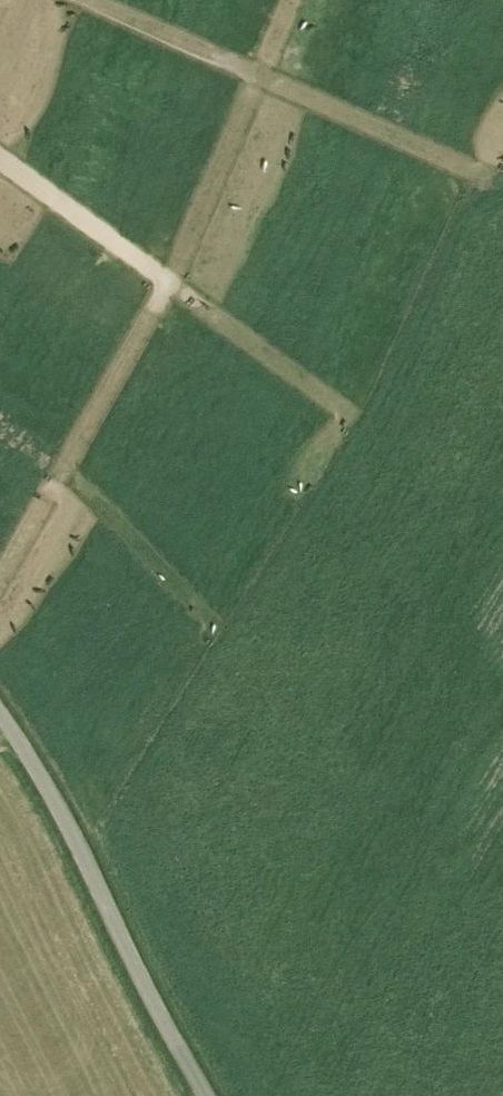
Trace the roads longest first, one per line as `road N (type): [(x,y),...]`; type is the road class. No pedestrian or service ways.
road 1 (unclassified): [(206,1095),(71,831),(0,714)]

